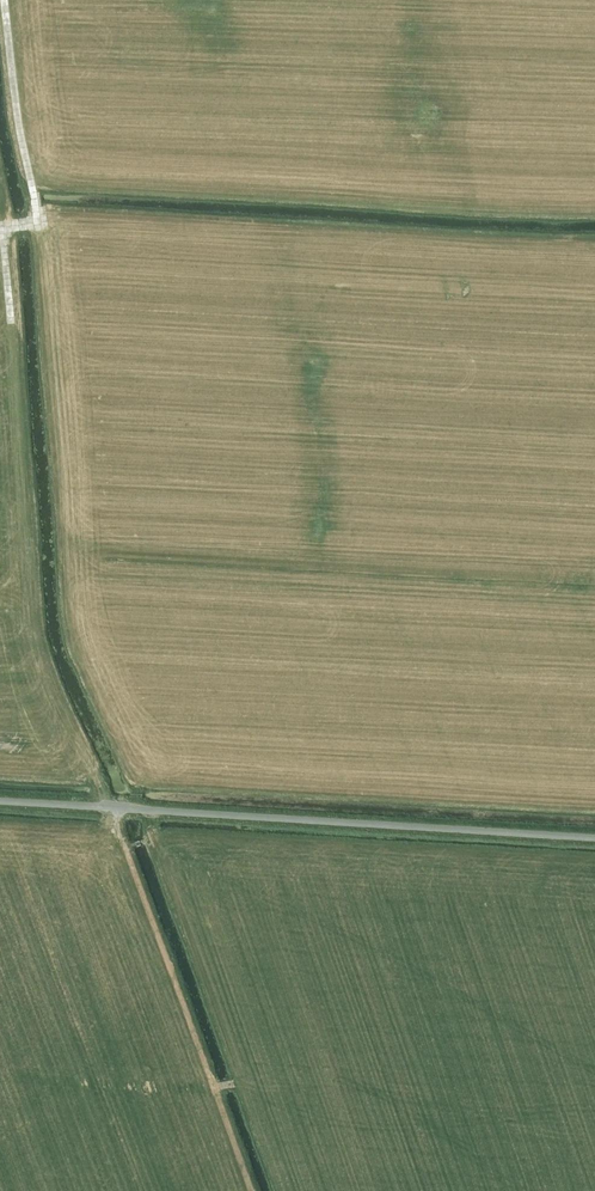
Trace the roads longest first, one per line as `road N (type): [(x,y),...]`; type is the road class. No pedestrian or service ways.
road 1 (unclassified): [(594,837),(0,801)]
road 2 (track): [(4,0),(37,224),(3,227),(11,321)]

